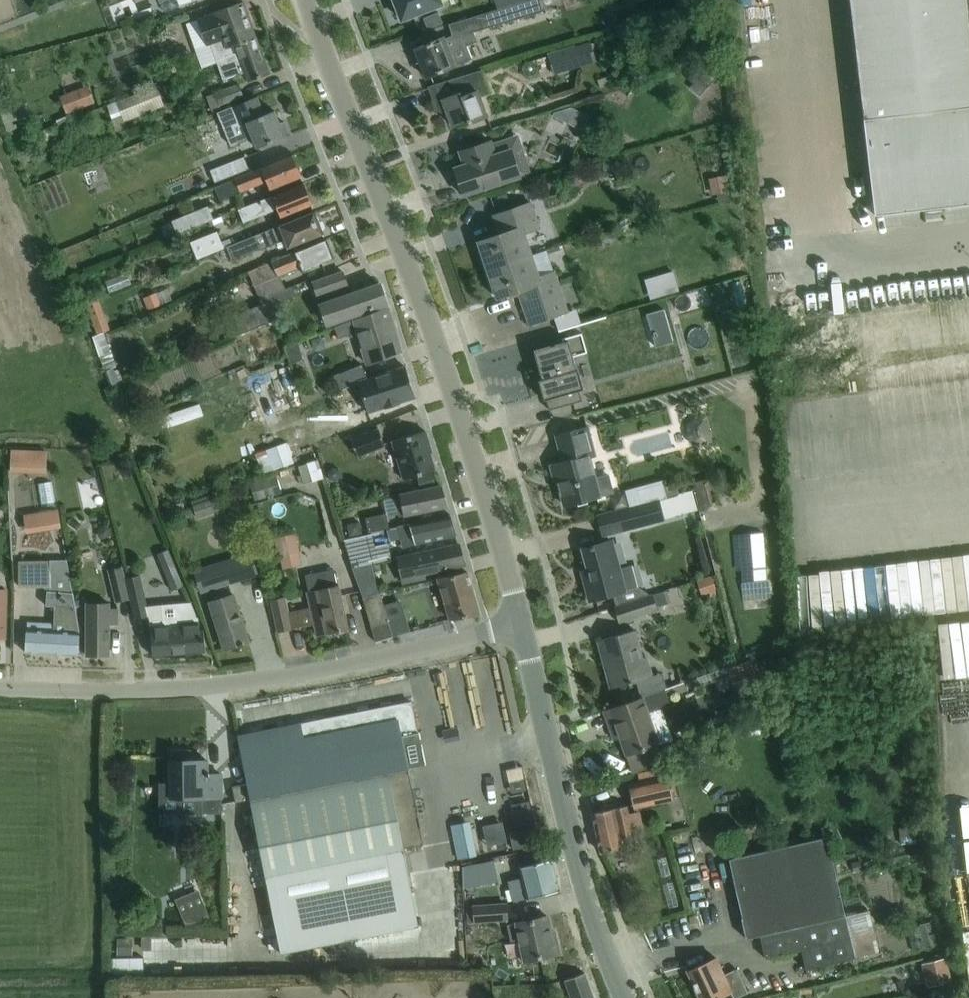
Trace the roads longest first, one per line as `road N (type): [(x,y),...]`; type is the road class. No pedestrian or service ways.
road 1 (unclassified): [(518,627),(467,449),(304,0)]
road 2 (unclassified): [(0,687),(211,685),(518,627)]
road 3 (unclassified): [(626,997),(599,931),(518,627)]

